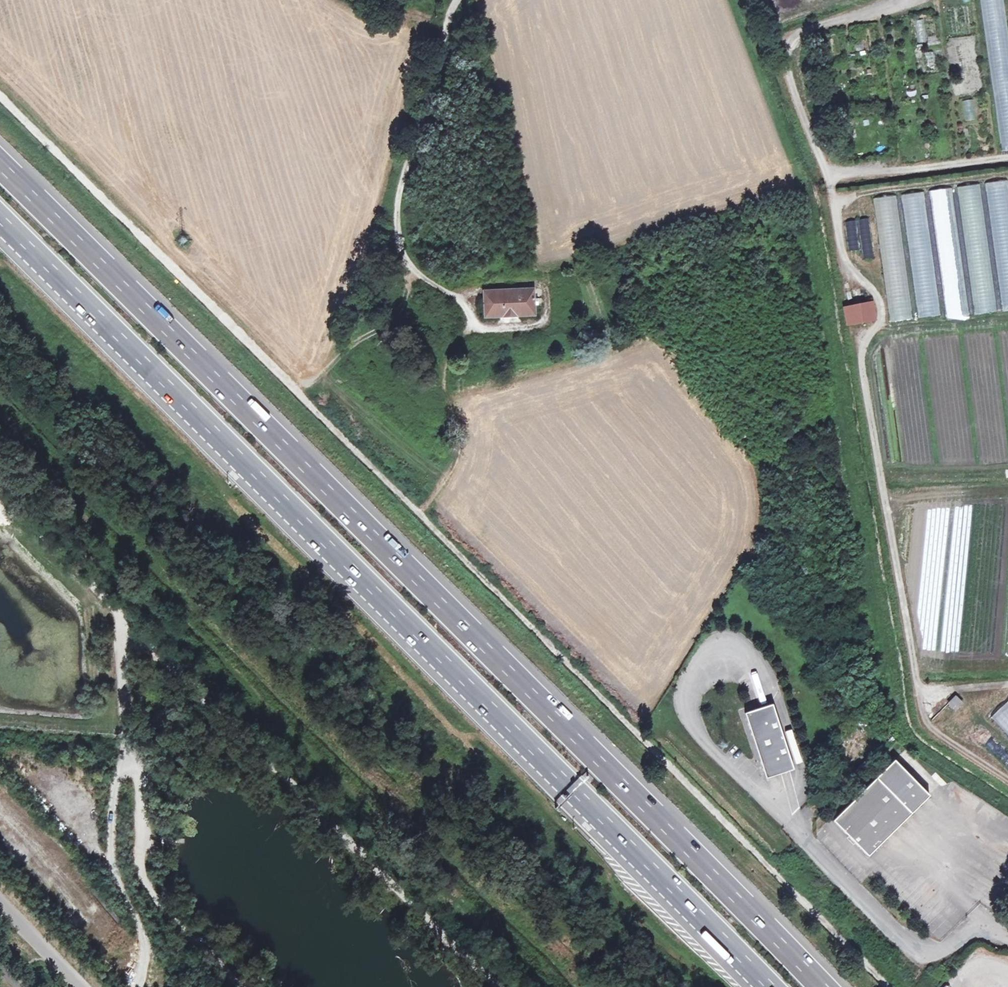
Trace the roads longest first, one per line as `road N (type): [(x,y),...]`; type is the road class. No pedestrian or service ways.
road 1 (track): [(0,90),(897,986)]
road 2 (motorway): [(835,986),(605,749),(0,156)]
road 3 (motorway): [(0,217),(771,986)]
road 4 (track): [(497,986),(116,607)]
road 5 (track): [(240,986),(165,914),(139,869),(138,782),(127,758),(116,607)]
road 6 (unclassified): [(453,0),(396,204),(396,235),(408,263),(463,298),(471,338)]
road 7 (unclassified): [(800,832),(918,956),(935,956),(976,927),(1007,940)]
road 8 (track): [(148,986),(145,945),(110,855),(127,758)]
road 9 (track): [(471,338),(446,367),(458,449),(453,468),(414,506)]
road 10 (track): [(116,607),(0,490)]

